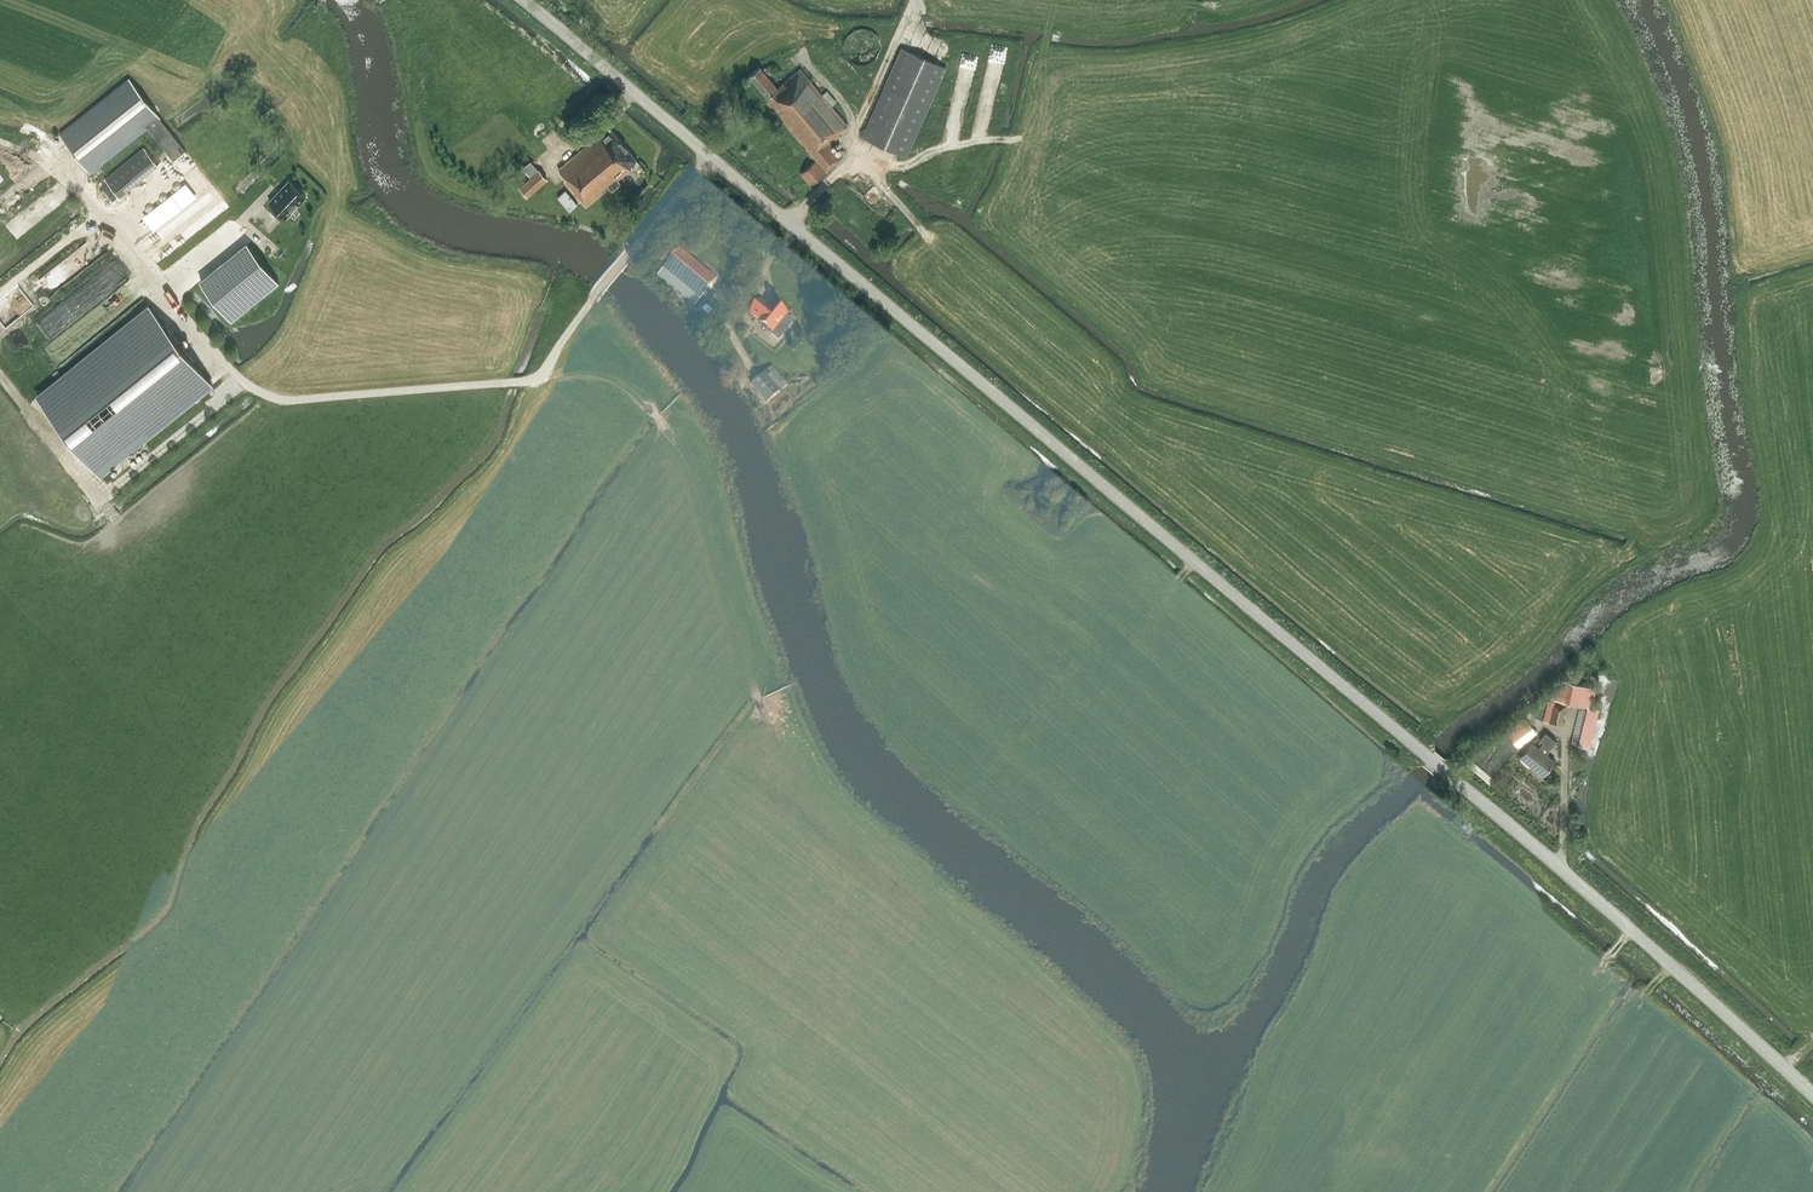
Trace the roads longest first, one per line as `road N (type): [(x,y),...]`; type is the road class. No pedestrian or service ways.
road 1 (tertiary): [(1812,1096),(1558,866),(711,157)]
road 2 (unclassified): [(711,157),(592,301),(545,378),(532,384),(277,399),(237,377),(162,292)]
road 3 (tertiary): [(711,157),(524,0)]
road 4 (unclassified): [(162,292),(98,220),(0,294)]
road 5 (unclassified): [(162,292),(273,189)]

